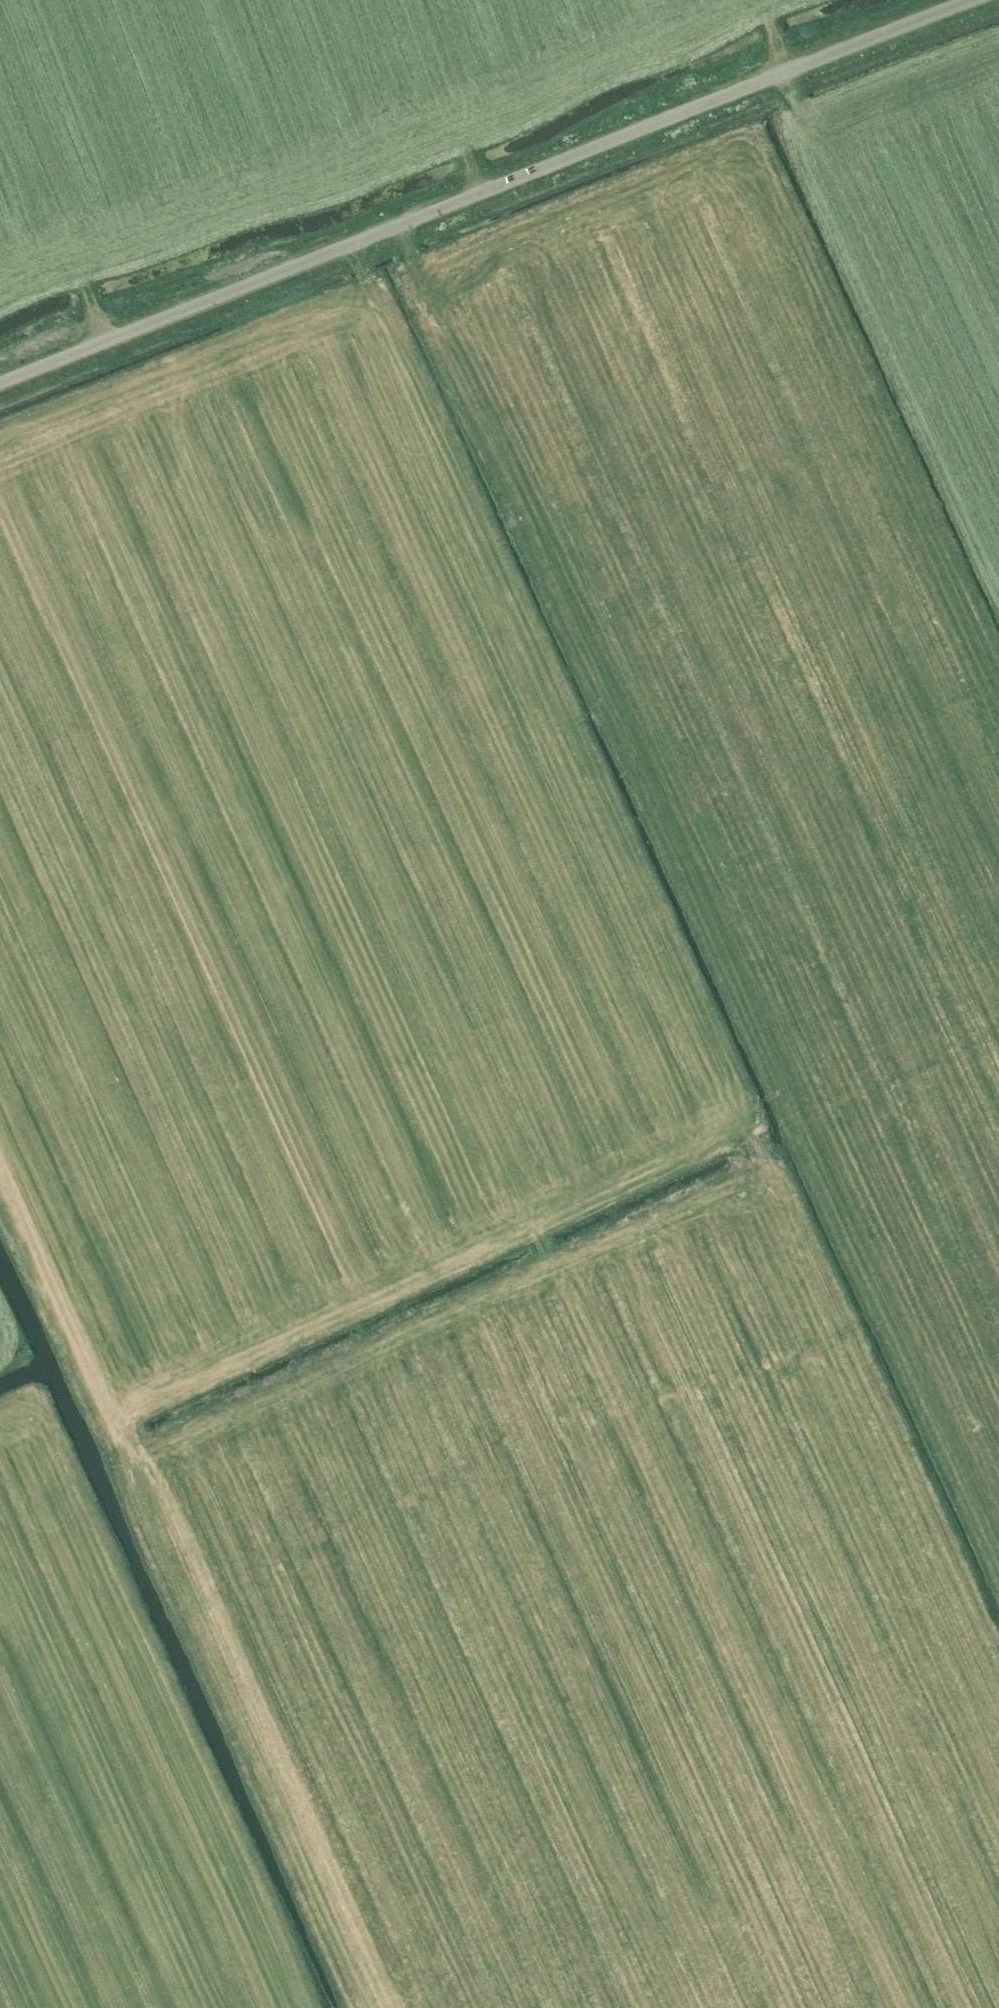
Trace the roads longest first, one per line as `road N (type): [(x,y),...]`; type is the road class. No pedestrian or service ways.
road 1 (unclassified): [(0,379),(955,0)]

